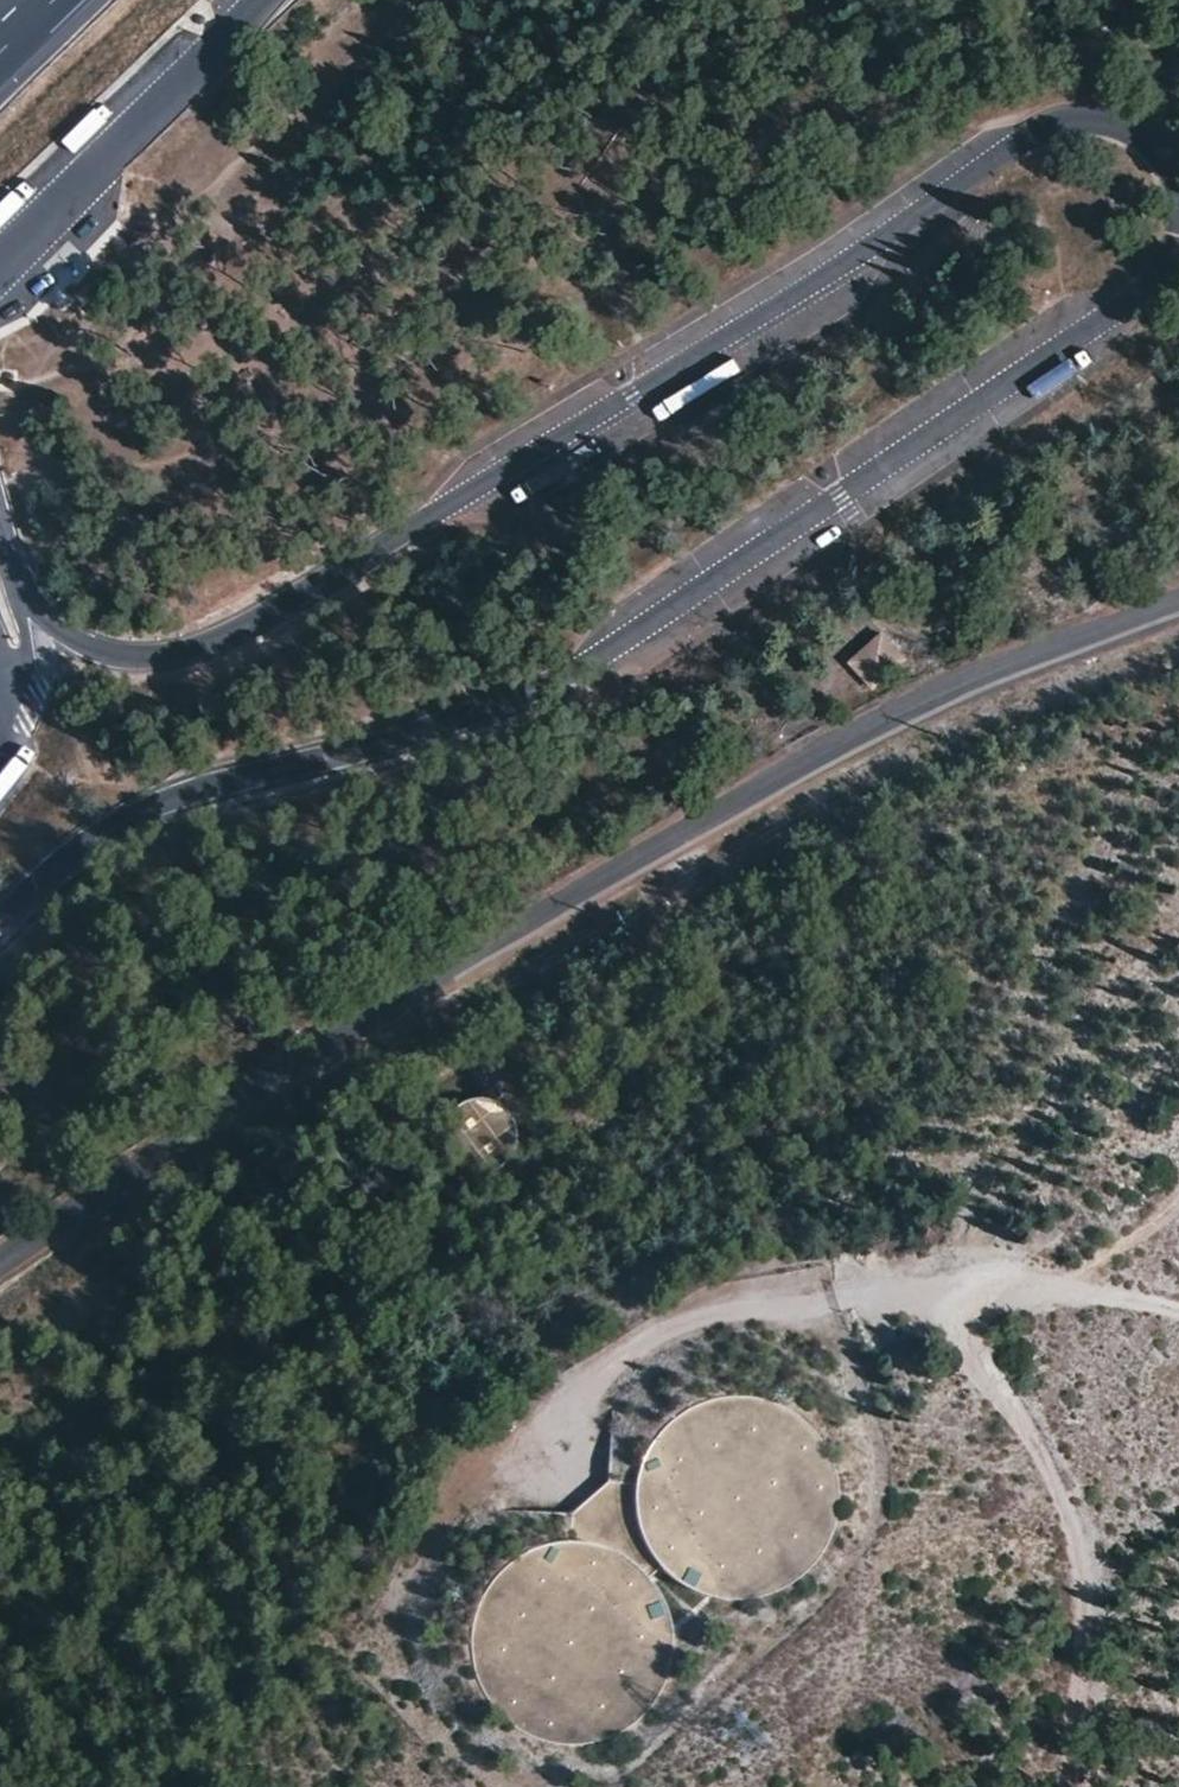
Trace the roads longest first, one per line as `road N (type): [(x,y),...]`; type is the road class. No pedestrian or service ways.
road 1 (unclassified): [(1178,595),(857,731),(715,804),(0,1256)]
road 2 (track): [(1178,1312),(1111,1288),(1009,1282),(968,1308),(970,1341),(1061,1490),(1079,1560),(1084,1630),(1070,1786)]

